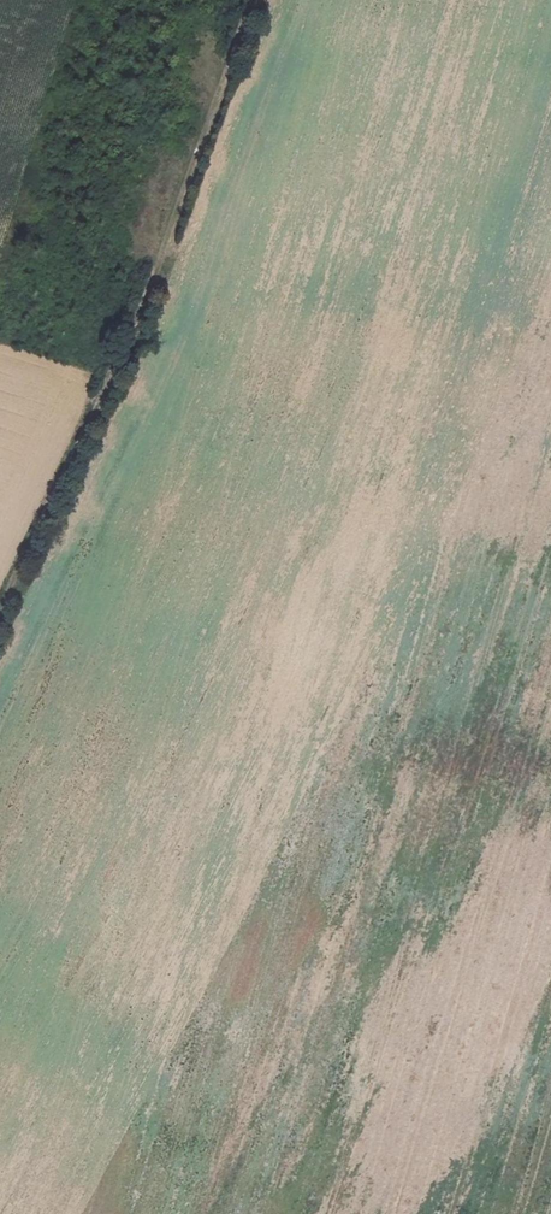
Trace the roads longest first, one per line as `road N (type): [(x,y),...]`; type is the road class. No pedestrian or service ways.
road 1 (track): [(254,0),(115,380),(0,616)]

